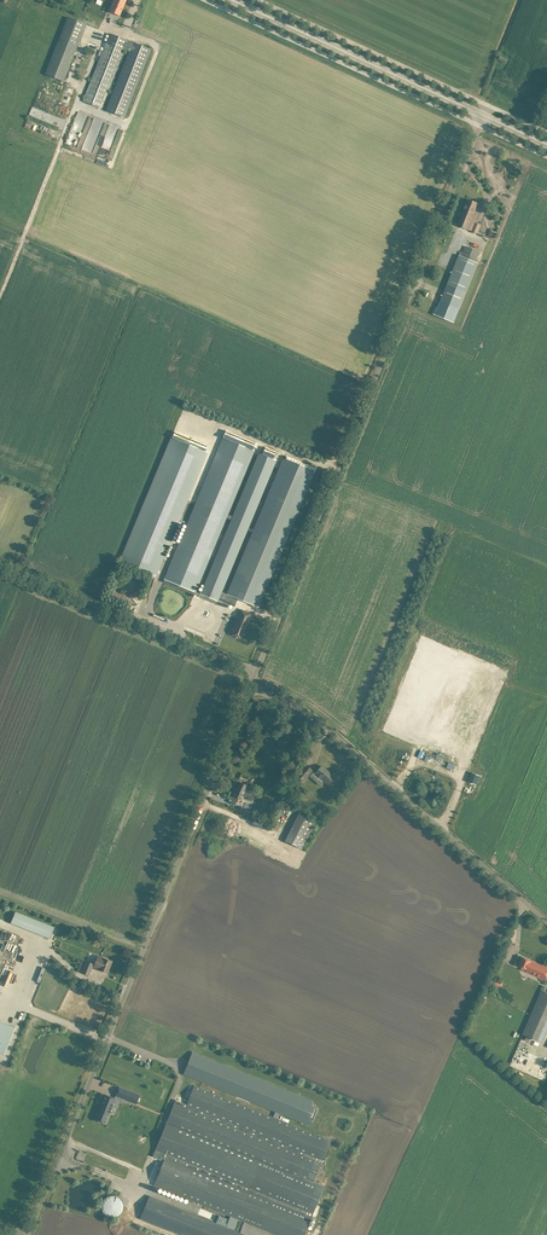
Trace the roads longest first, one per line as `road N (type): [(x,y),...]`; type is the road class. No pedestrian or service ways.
road 1 (unclassified): [(28,1234),(250,686)]
road 2 (unclassified): [(257,670),(480,128)]
road 3 (unclassified): [(546,916),(328,728),(250,686)]
road 4 (unclassified): [(480,128),(204,0)]
road 5 (track): [(106,29),(0,296)]
road 6 (unclassified): [(257,670),(0,562)]
road 7 (primary): [(484,116),(232,0)]
road 8 (unclassified): [(489,105),(259,0)]

